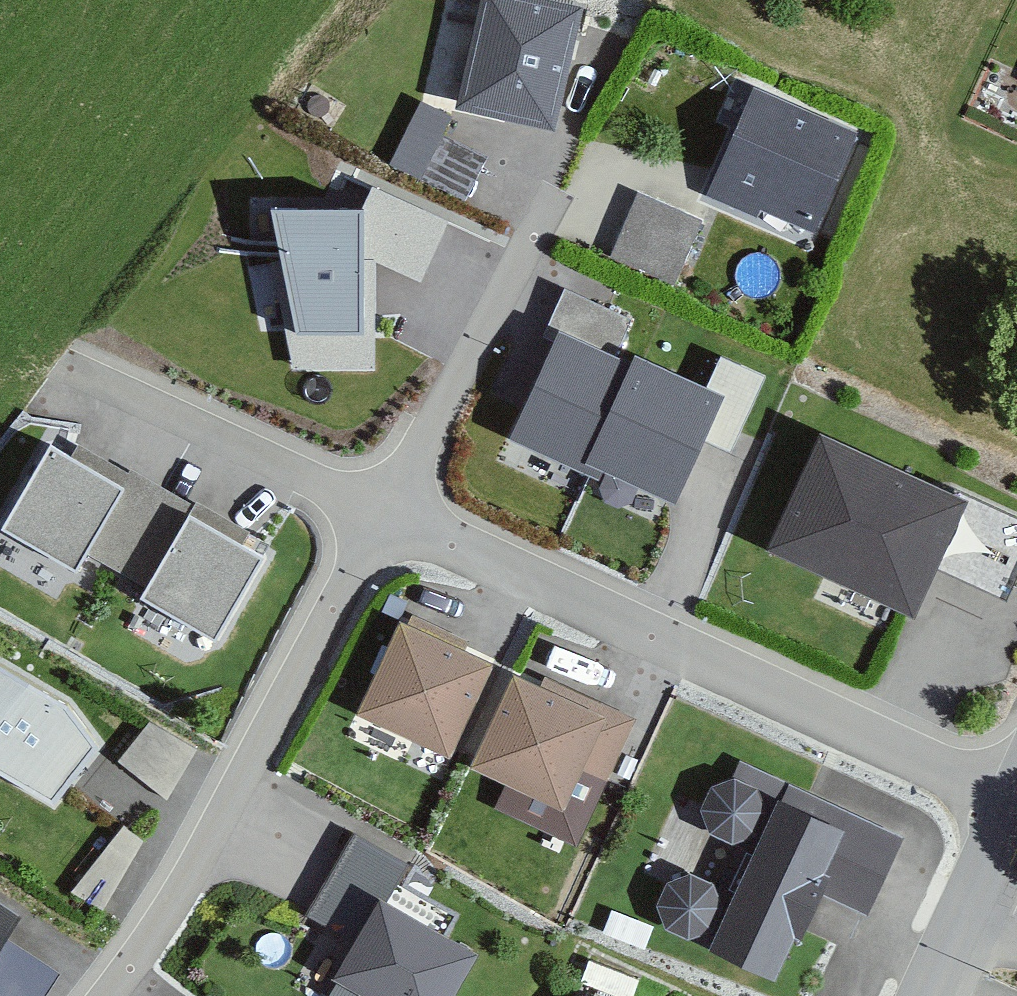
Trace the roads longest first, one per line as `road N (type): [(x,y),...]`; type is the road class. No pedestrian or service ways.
road 1 (residential): [(1016,802),(379,518)]
road 2 (residential): [(379,518),(161,914),(97,995)]
road 3 (residential): [(379,518),(543,205)]
road 4 (residential): [(81,376),(379,518)]

